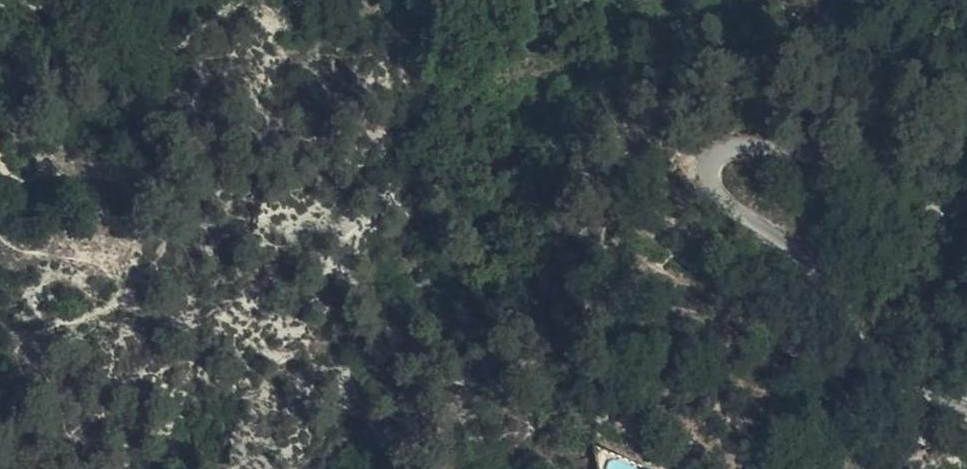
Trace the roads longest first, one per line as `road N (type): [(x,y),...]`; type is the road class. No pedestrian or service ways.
road 1 (residential): [(966,208),(924,216),(831,165),(746,145),(708,159),(710,197),(794,250),(938,399),(966,414)]

